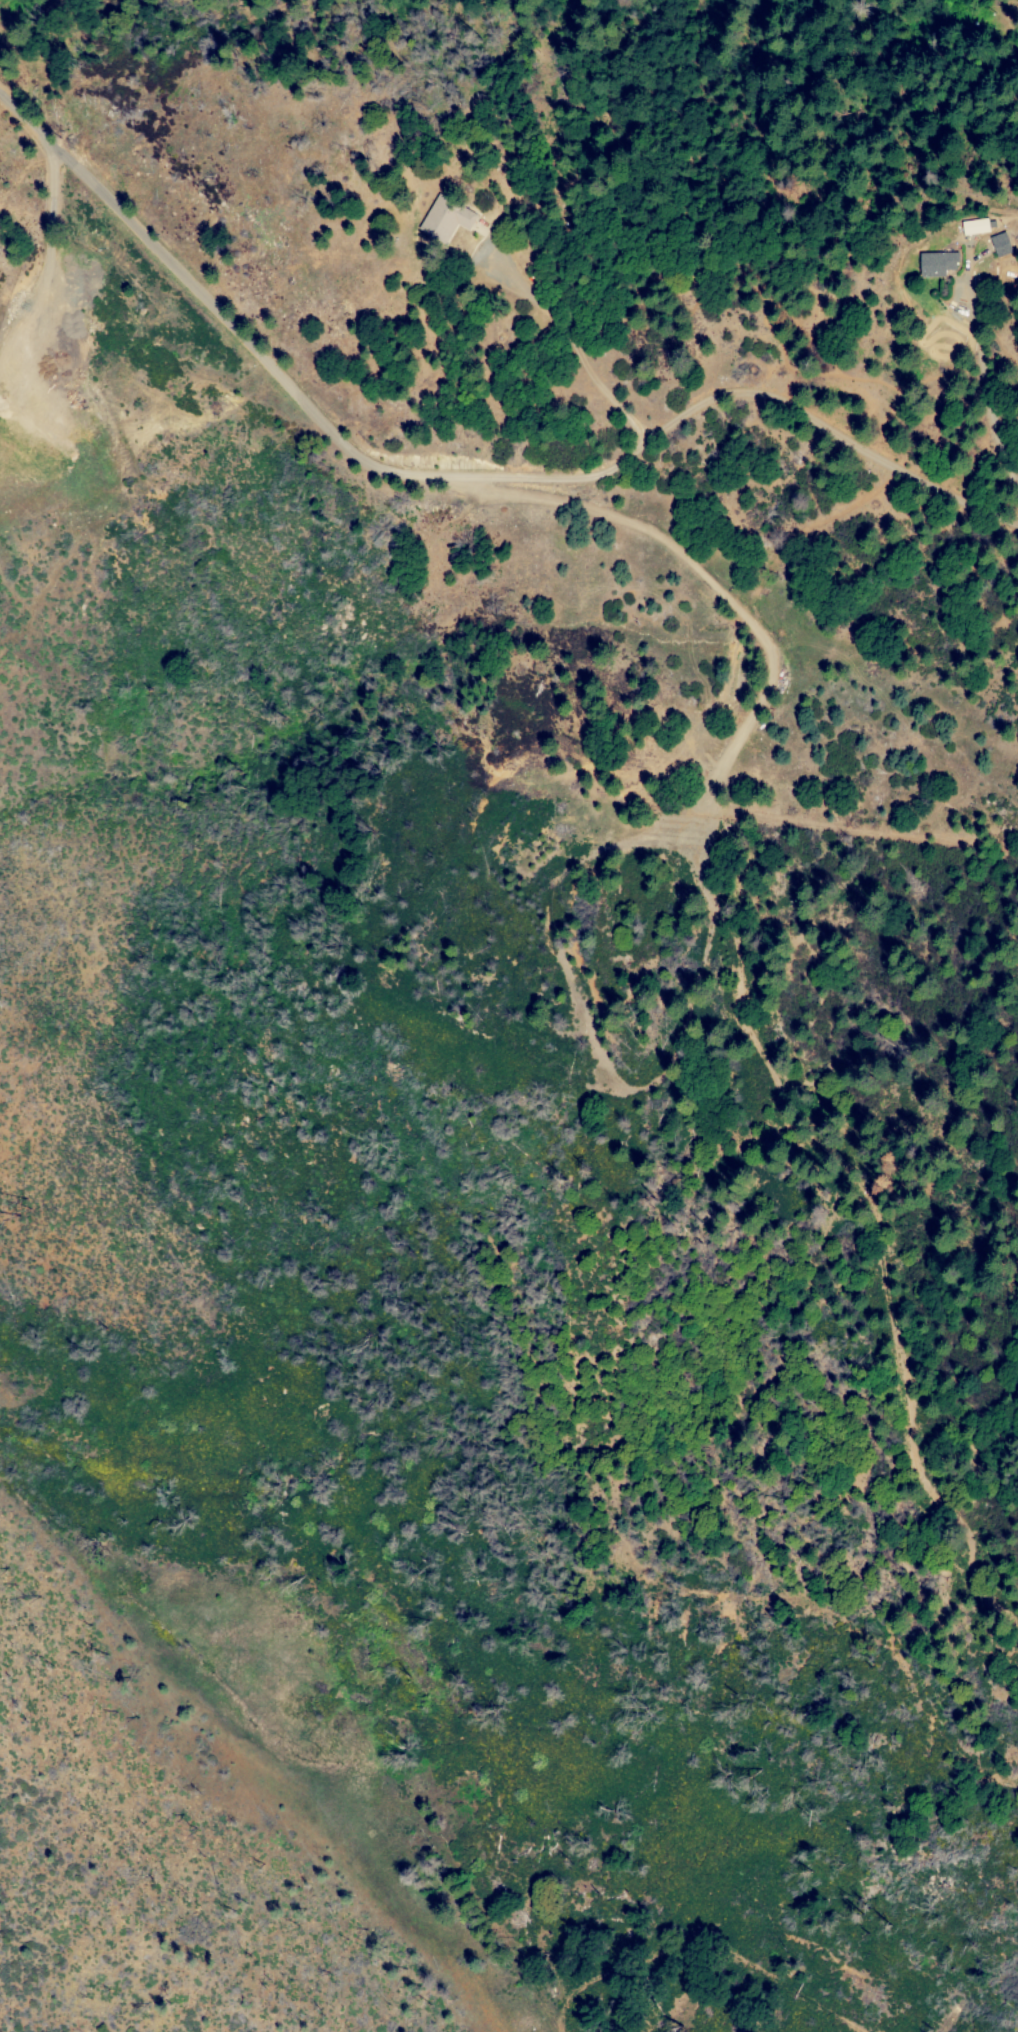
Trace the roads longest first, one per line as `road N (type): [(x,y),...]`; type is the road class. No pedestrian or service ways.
road 1 (residential): [(1017,1639),(987,1586),(987,1529),(967,1503),(921,1483),(904,1450),(915,1404),(843,1154),(797,1124),(764,1082),(731,1003),(714,913),(714,861),(776,656),(678,548),(590,514),(466,501),(376,472),(145,221),(0,84)]
road 2 (residential): [(544,2031),(525,2013),(521,1921),(541,1895),(597,1901),(695,1943),(841,2031)]

